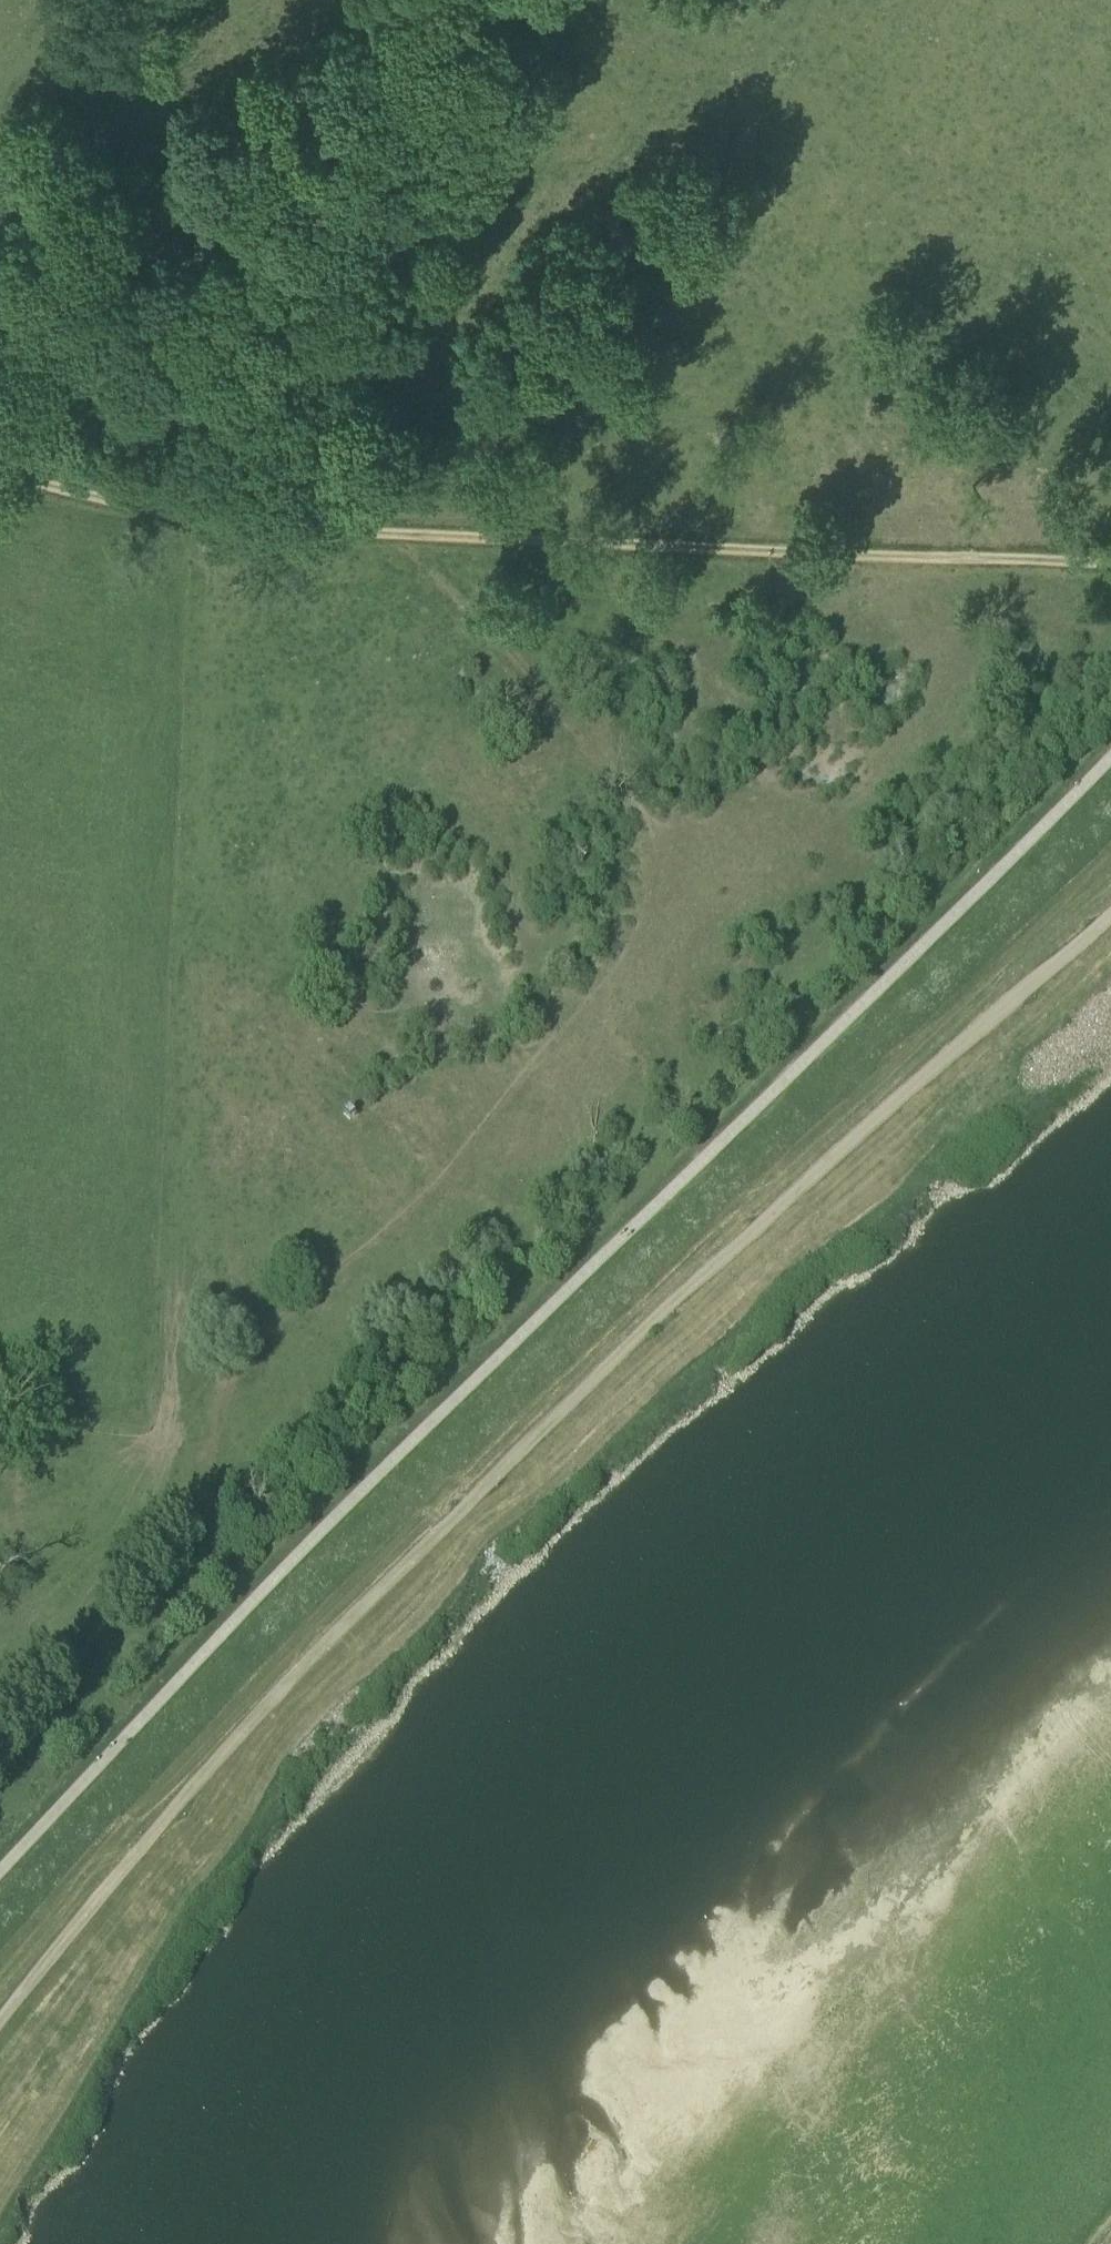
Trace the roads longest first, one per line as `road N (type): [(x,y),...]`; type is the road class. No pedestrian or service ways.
road 1 (track): [(1110,916),(777,1212),(295,1678),(65,1944),(0,2032)]
road 2 (track): [(0,469),(212,517),(1110,558)]

